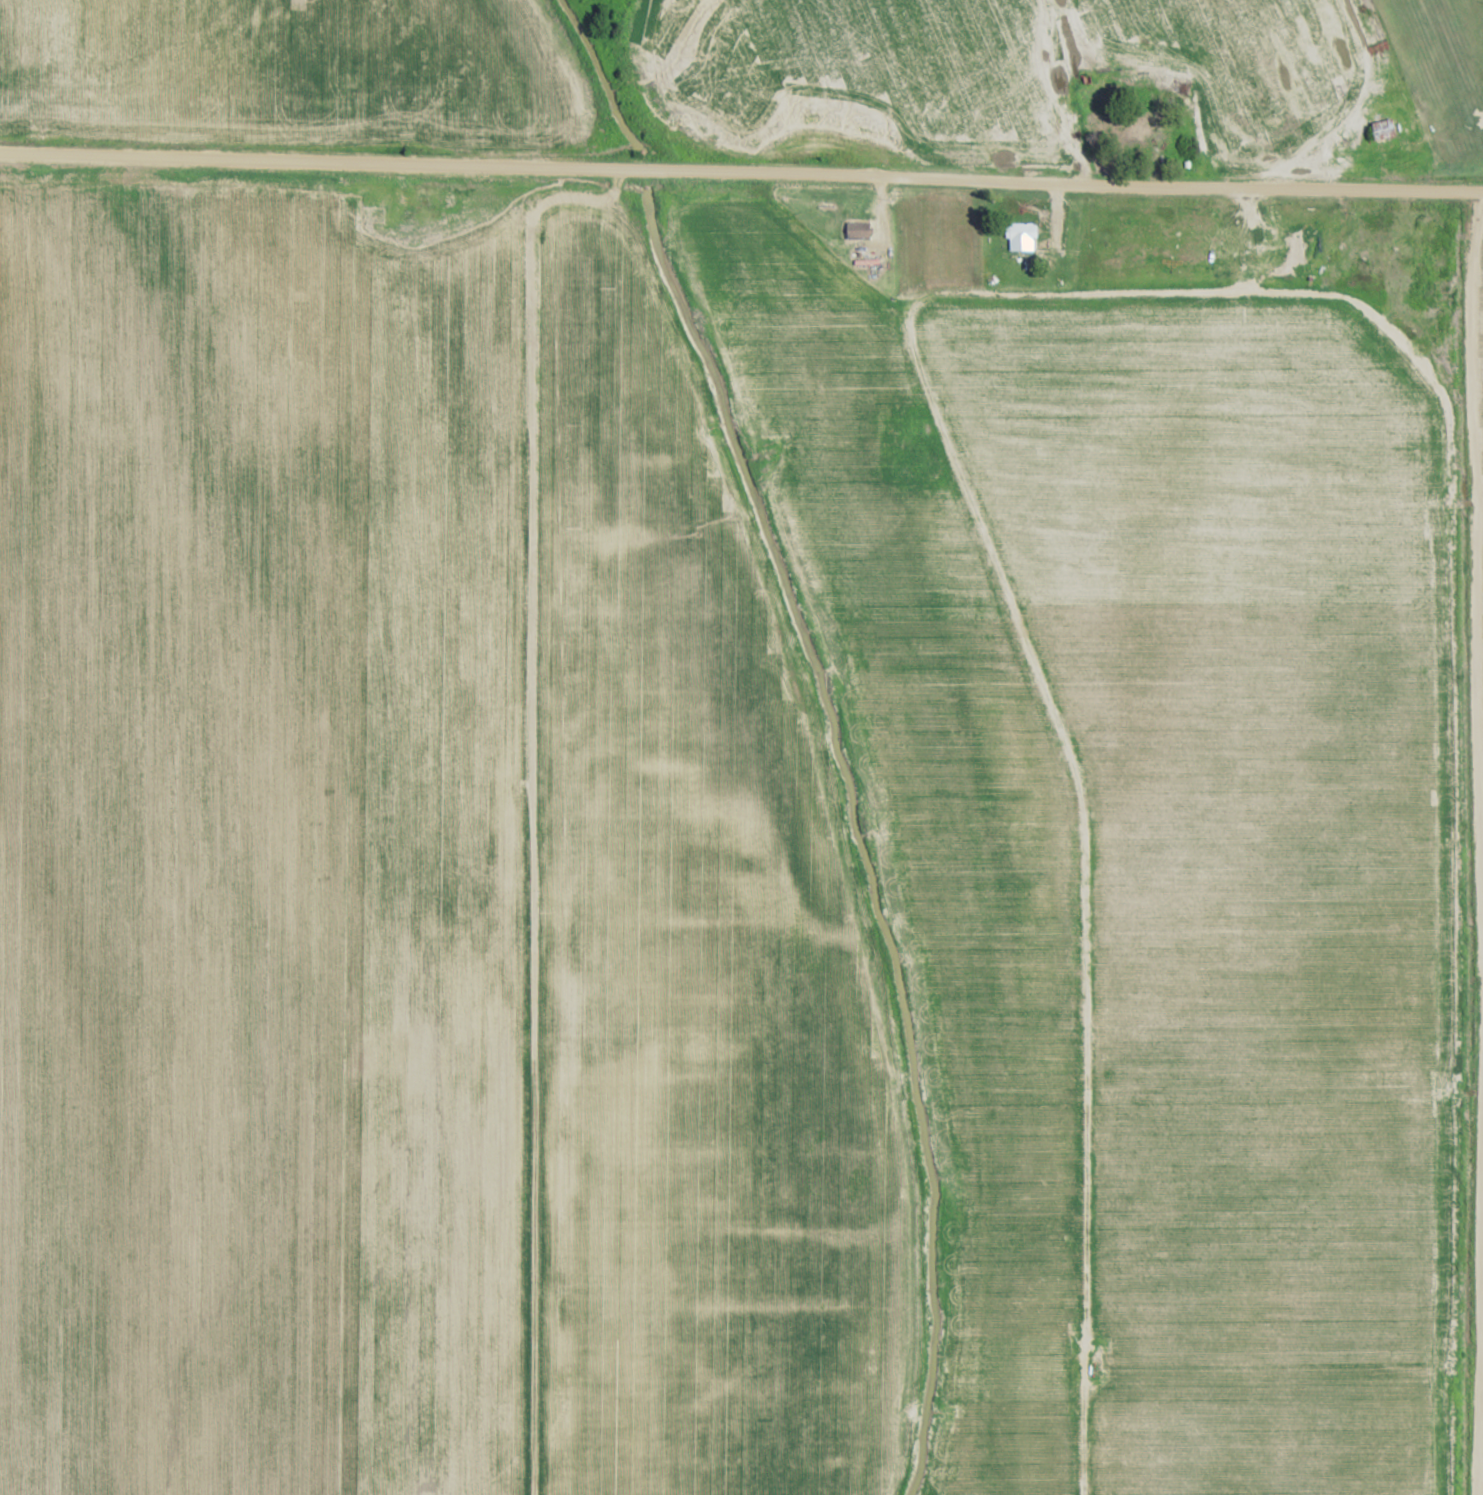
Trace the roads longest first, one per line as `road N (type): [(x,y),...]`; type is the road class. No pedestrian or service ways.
road 1 (residential): [(1482,195),(0,155)]
road 2 (track): [(1087,184),(1055,0)]

